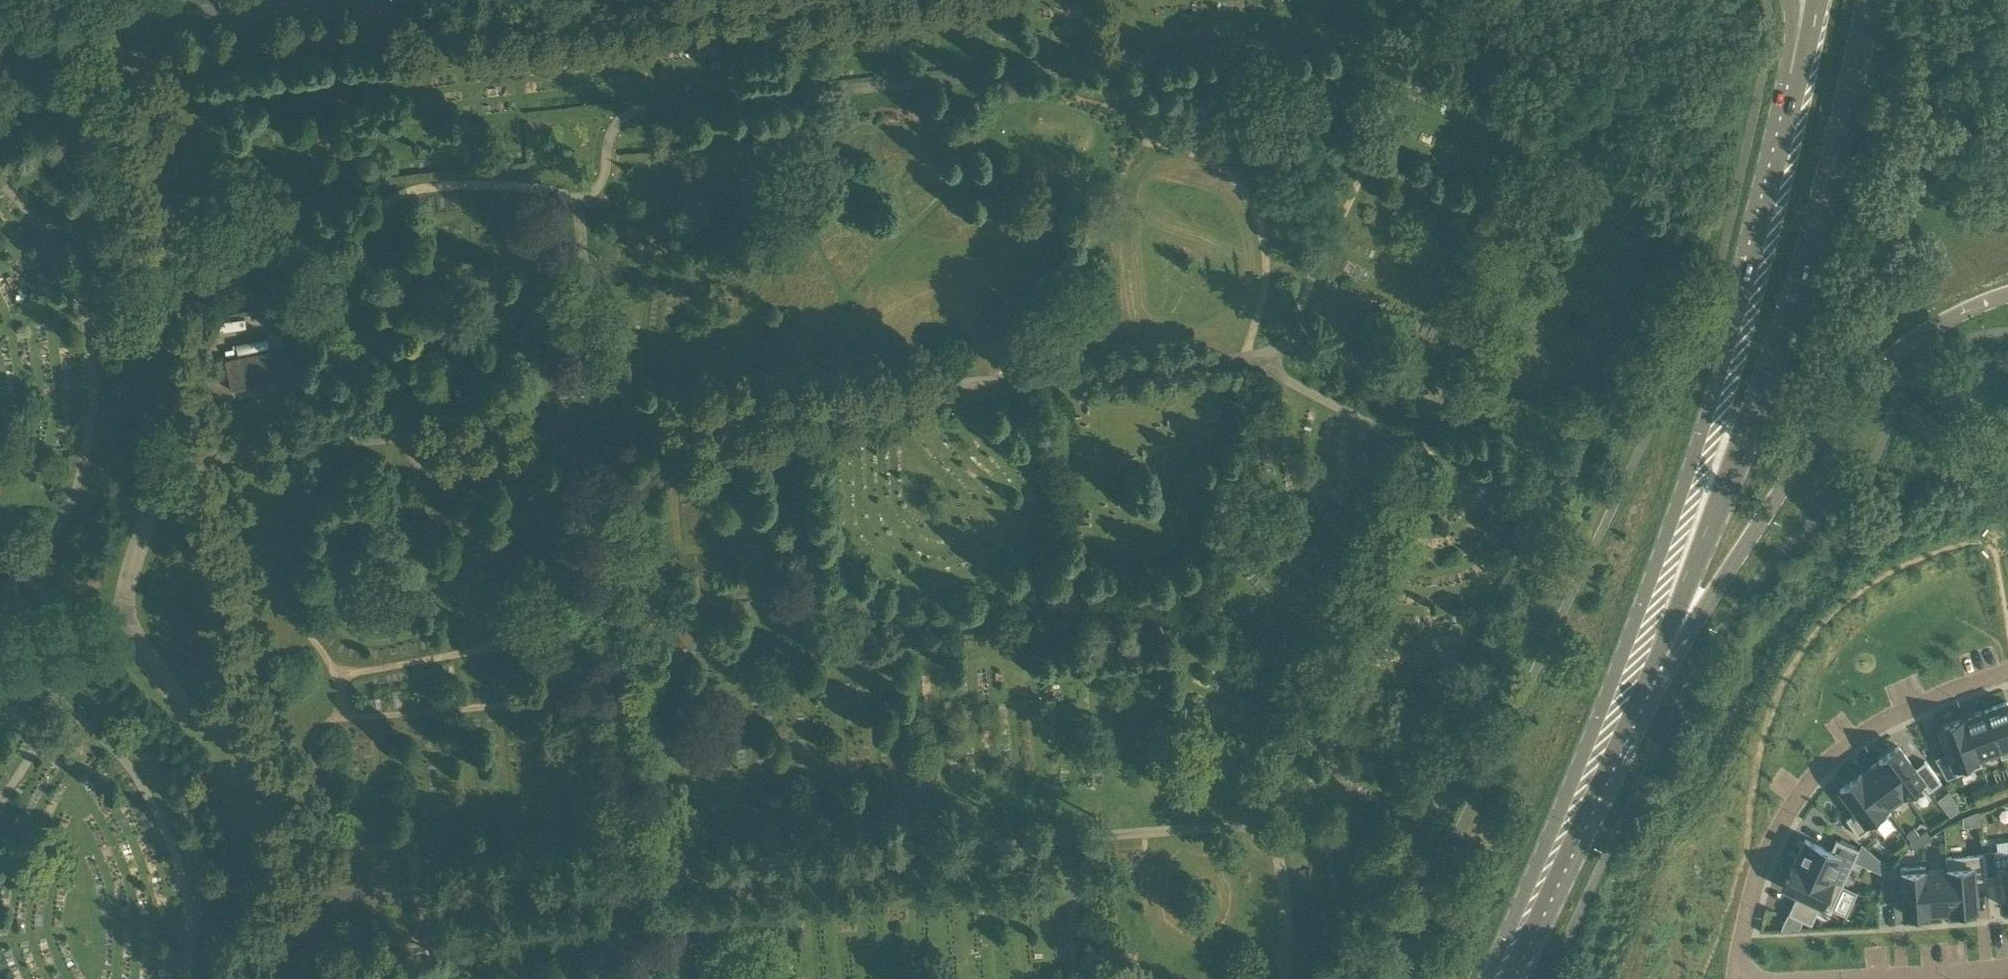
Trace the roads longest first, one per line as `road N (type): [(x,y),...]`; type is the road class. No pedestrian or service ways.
road 1 (primary): [(1660,603),(1726,487),(1786,323),(1869,0)]
road 2 (primary): [(1607,742),(1854,390),(1934,327),(2007,294)]
road 3 (primary): [(1794,94),(1660,603)]
road 4 (residential): [(1739,972),(1759,870),(1821,768),(1895,715),(2007,673)]
road 5 (primary): [(355,0),(391,22),(412,22),(618,0)]
road 6 (primary): [(1496,978),(1607,742)]
road 7 (residential): [(1844,978),(2007,968)]
road 8 (primary): [(1607,742),(1660,603)]
road 9 (secondary): [(0,60),(137,34)]
road 10 (secondary): [(137,34),(266,0)]

